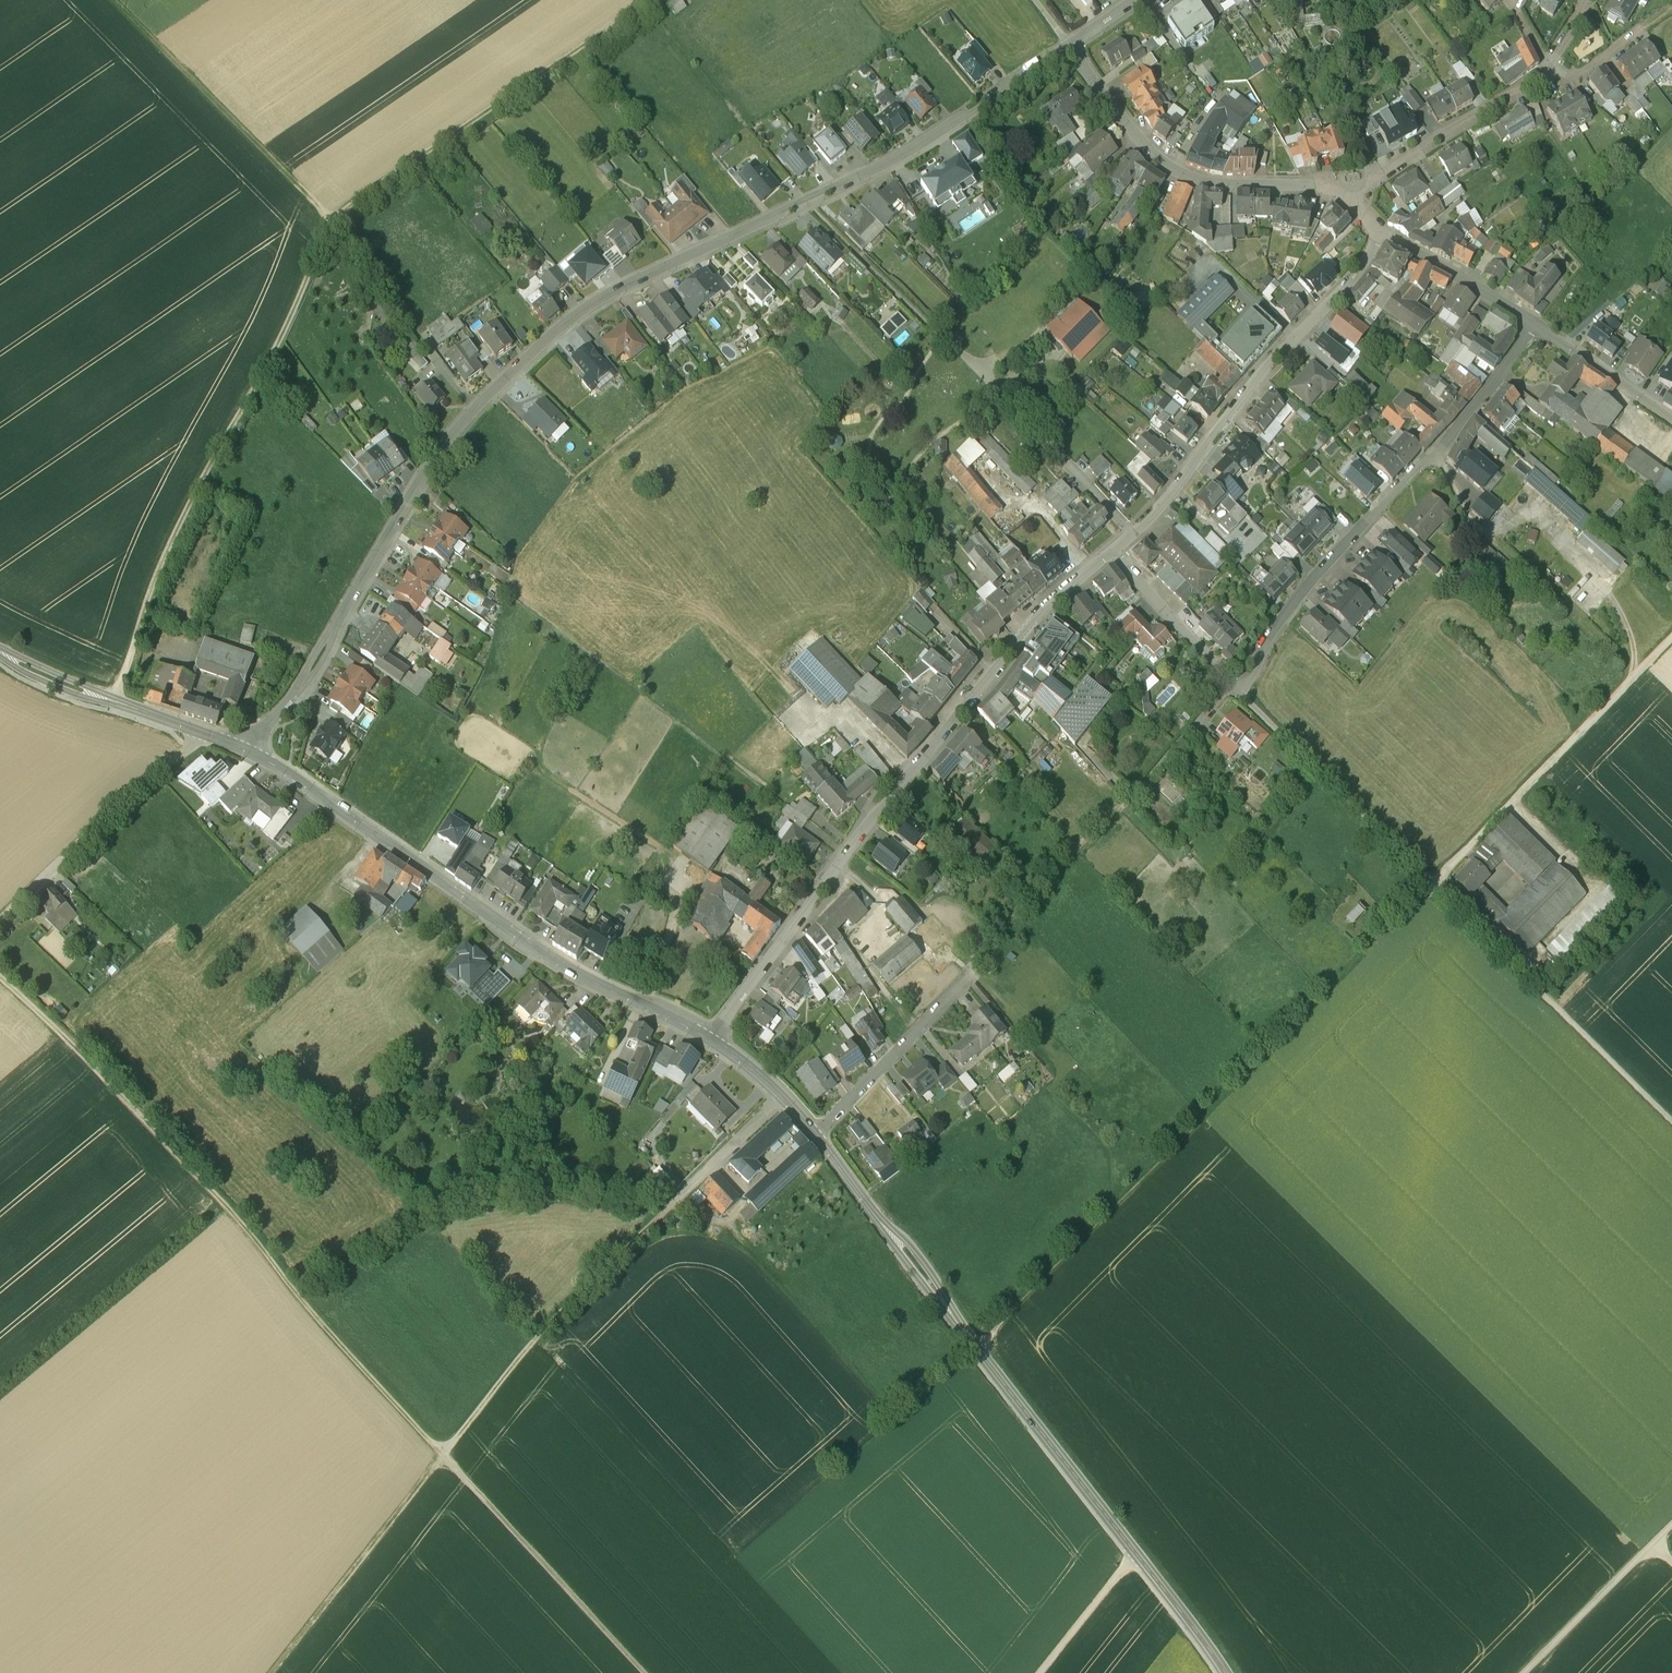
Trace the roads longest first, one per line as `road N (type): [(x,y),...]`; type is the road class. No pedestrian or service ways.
road 1 (residential): [(244,749),(294,693),(396,518),(473,408),(587,306),(806,202)]
road 2 (track): [(297,1295),(427,1205),(491,1190),(633,1185),(674,1201),(517,1358),(442,1454)]
road 3 (tertiary): [(1233,1672),(976,1350),(816,1132)]
road 4 (track): [(0,977),(225,1205),(442,1454)]
road 5 (track): [(976,1350),(1433,887)]
road 6 (residential): [(1112,548),(1015,634),(710,1037)]
road 7 (tertiary): [(710,1037),(557,965),(244,749)]
road 8 (track): [(114,701),(150,587),(331,222)]
road 9 (residential): [(1538,327),(1458,430),(1313,581),(1235,688)]
road 10 (residential): [(806,202),(1130,534)]
road 11 (residential): [(1383,232),(1130,534)]
road 12 (track): [(650,0),(331,222)]
road 13 (residential): [(1066,47),(1176,169),(1222,181),(1318,183),(1347,195)]
road 14 (track): [(1433,887),(1671,1122)]
road 15 (track): [(113,0),(331,222)]
road 16 (residential): [(806,202),(913,147),(1066,47)]
road 17 (track): [(645,1672),(442,1454)]
road 18 (track): [(442,1454),(269,1672)]
road 19 (tertiary): [(244,749),(55,681),(0,652)]
road 20 (track): [(190,748),(151,774),(0,920)]
road 21 (residential): [(1347,195),(1552,68)]
road 22 (residential): [(969,977),(816,1132)]
road 23 (track): [(1540,771),(1671,636)]
road 24 (residential): [(1383,232),(1538,327)]
road 25 (track): [(1671,1545),(1541,1672)]
road 26 (residential): [(1112,548),(1230,683)]
road 27 (track): [(1636,674),(1515,562)]
road 28 (residential): [(1538,327),(1671,413)]
road 29 (track): [(331,222),(425,343)]
road 30 (residential): [(782,1096),(674,1201)]
road 31 (track): [(1056,1672),(1147,1561)]
road 32 (track): [(1432,458),(1464,514),(1515,562)]

